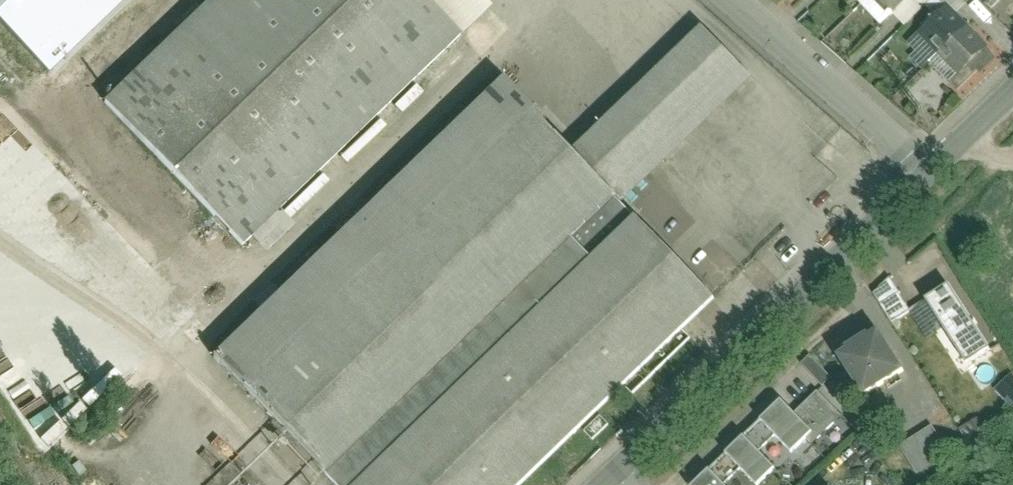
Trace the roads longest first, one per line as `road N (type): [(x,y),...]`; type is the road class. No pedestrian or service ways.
road 1 (residential): [(929,166),(602,484)]
road 2 (residential): [(739,0),(929,166)]

